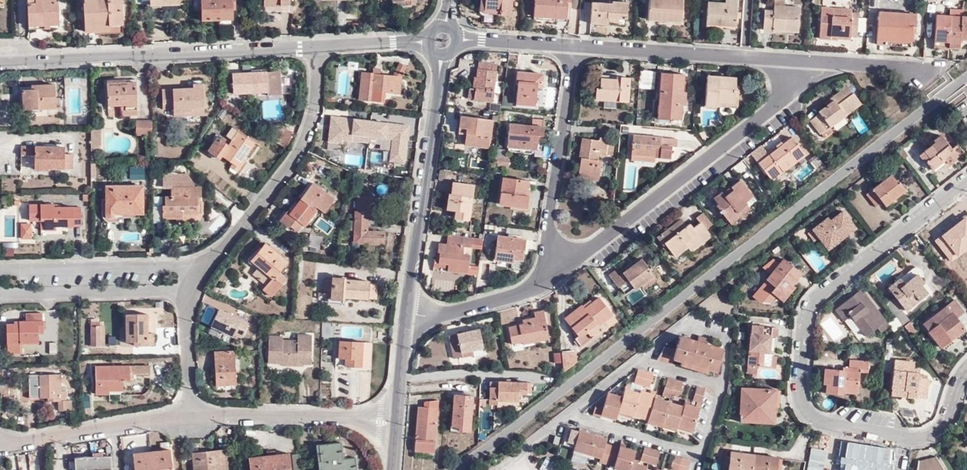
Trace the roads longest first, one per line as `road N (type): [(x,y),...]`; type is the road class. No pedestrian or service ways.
road 1 (residential): [(966,182),(810,303),(803,320),(799,402),(807,417),(890,437)]
road 2 (residential): [(548,279),(839,63)]
road 3 (residential): [(315,45),(0,62)]
road 4 (residential): [(406,320),(445,38)]
road 5 (residential): [(839,63),(576,45)]
road 6 (residential): [(315,45),(312,121),(301,155),(210,263)]
road 7 (residential): [(576,45),(548,279)]
road 8 (residential): [(0,267),(210,263)]
road 9 (residential): [(568,416),(701,455),(722,390)]
road 10 (residential): [(395,422),(194,413)]
road 11 (residential): [(194,413),(0,438)]
road 12 (residential): [(0,294),(193,291)]
road 13 (residential): [(722,390),(735,334),(686,323),(641,361)]
road 14 (residential): [(406,320),(548,279)]
road 15 (residential): [(576,45),(445,38)]
road 16 (residential): [(445,38),(315,45)]
road 17 (residential): [(193,291),(194,413)]

